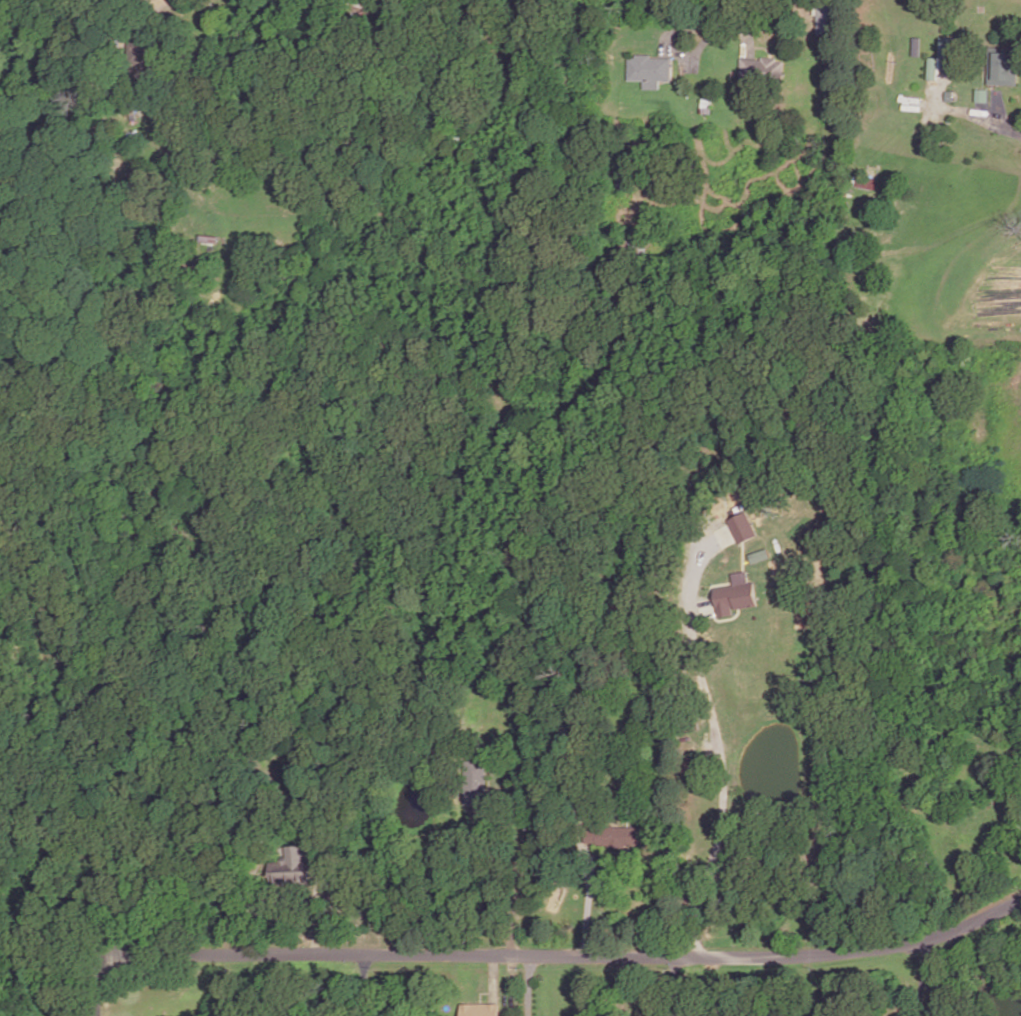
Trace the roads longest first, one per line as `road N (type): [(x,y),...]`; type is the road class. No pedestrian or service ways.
road 1 (residential): [(1020,901),(928,940),(792,956),(130,955)]

